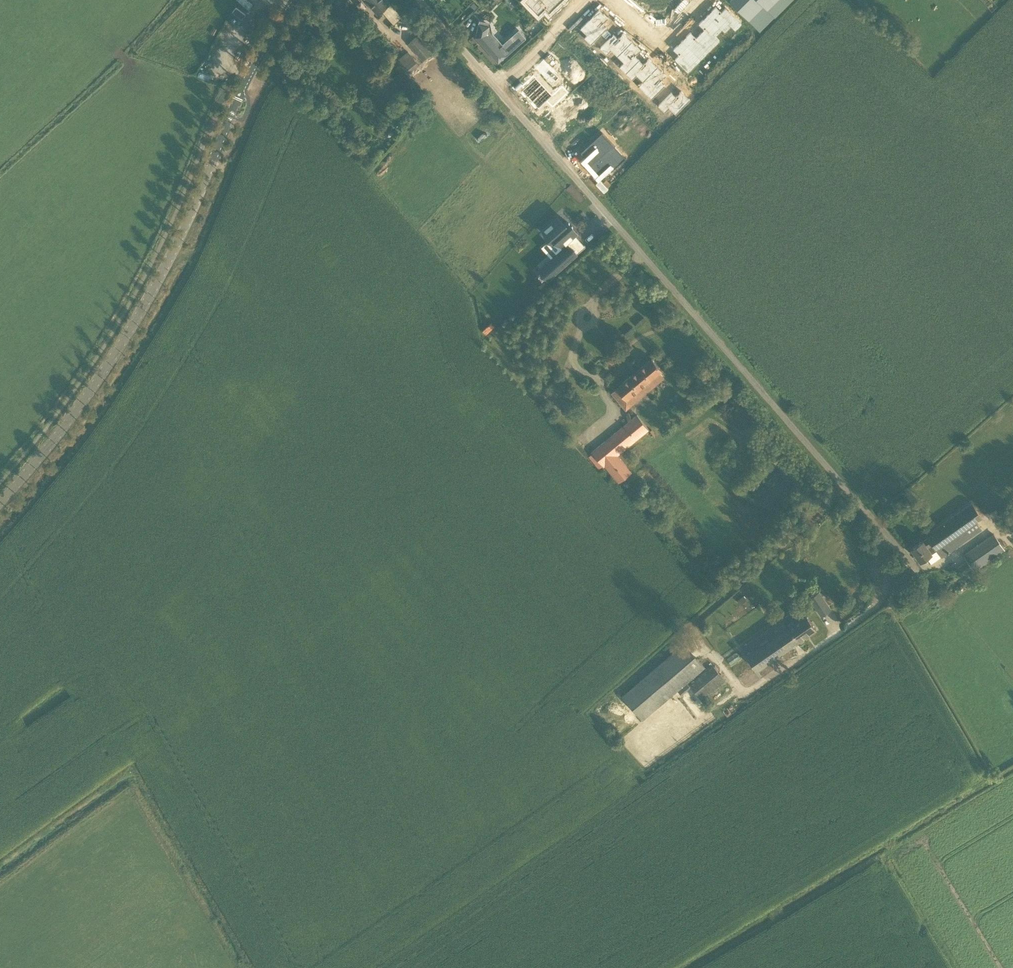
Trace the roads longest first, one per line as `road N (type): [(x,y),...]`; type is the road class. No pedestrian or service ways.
road 1 (residential): [(917,573),(496,87)]
road 2 (tertiary): [(0,498),(114,357),(192,211),(247,77),(297,0)]
road 3 (residential): [(496,87),(584,0)]

